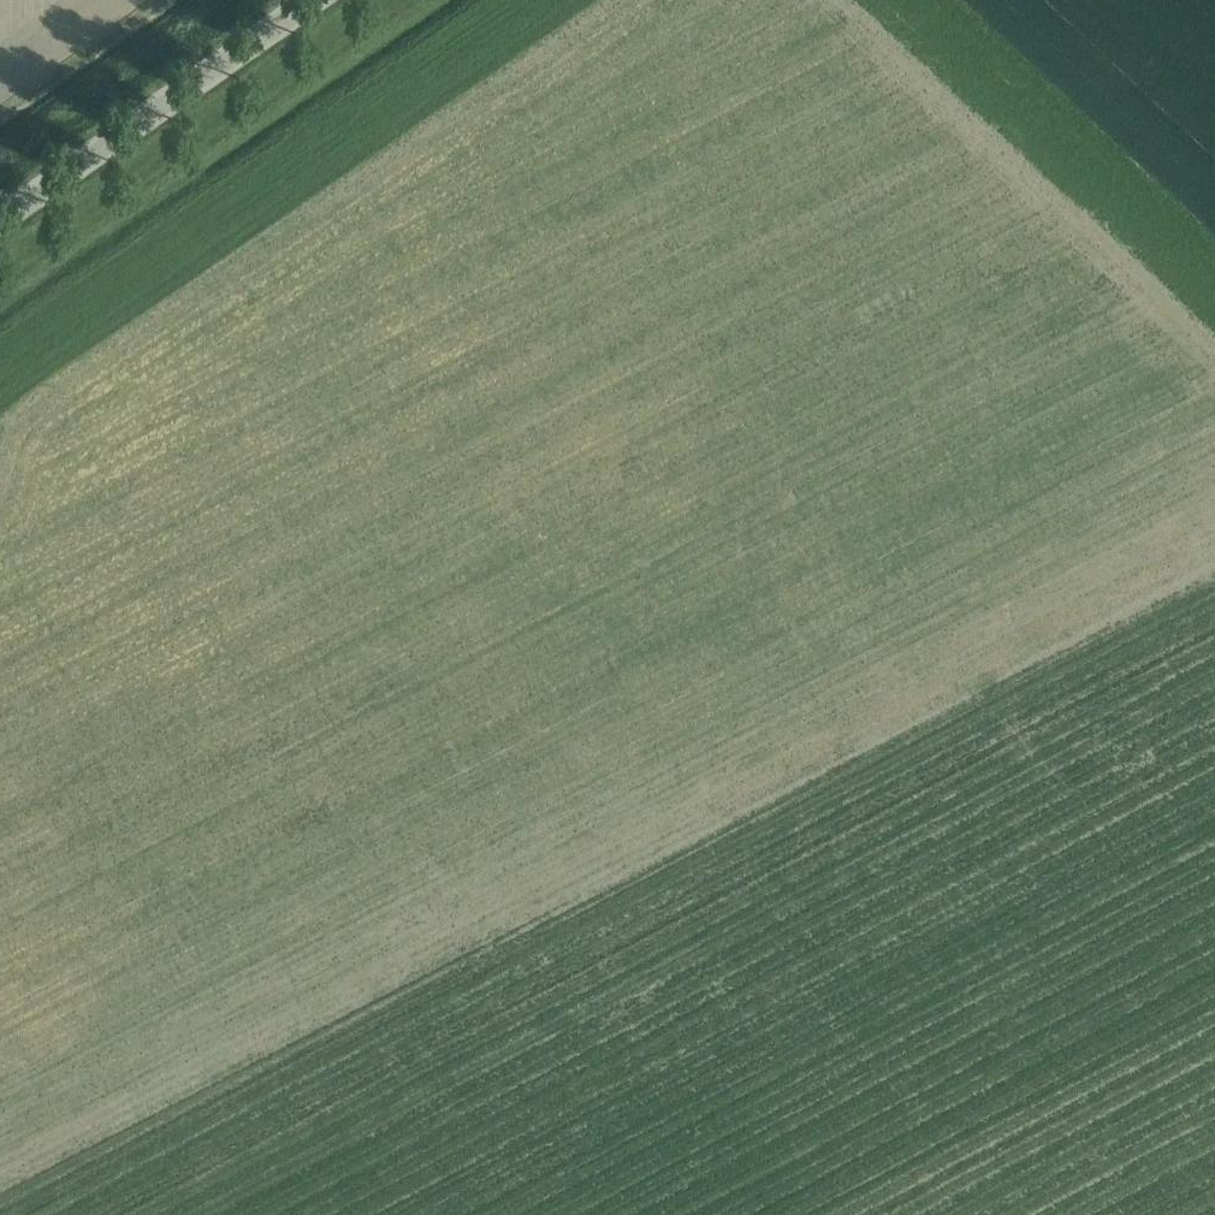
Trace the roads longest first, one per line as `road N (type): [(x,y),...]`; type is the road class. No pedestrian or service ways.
road 1 (unclassified): [(310,0),(0,215)]

